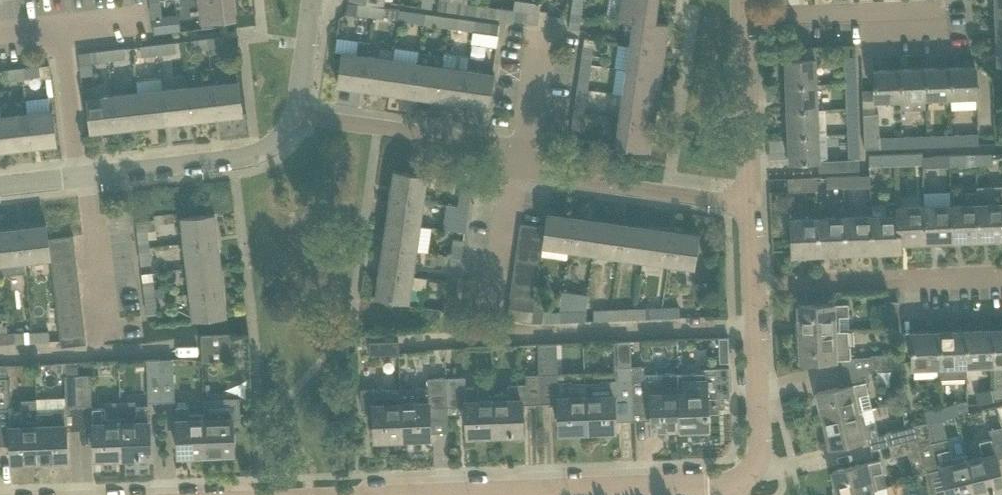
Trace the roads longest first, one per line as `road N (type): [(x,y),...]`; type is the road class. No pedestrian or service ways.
road 1 (residential): [(1001,277),(753,283)]
road 2 (residential): [(77,176),(272,150),(300,117)]
road 3 (residential): [(750,205),(515,172)]
road 4 (residential): [(519,147),(300,117)]
road 5 (residential): [(734,483),(760,453),(753,283)]
road 6 (residential): [(944,18),(745,25)]
road 7 (residential): [(551,494),(734,483)]
road 8 (residential): [(750,205),(745,25)]
road 9 (residential): [(77,176),(61,24)]
road 10 (residential): [(492,316),(515,172)]

